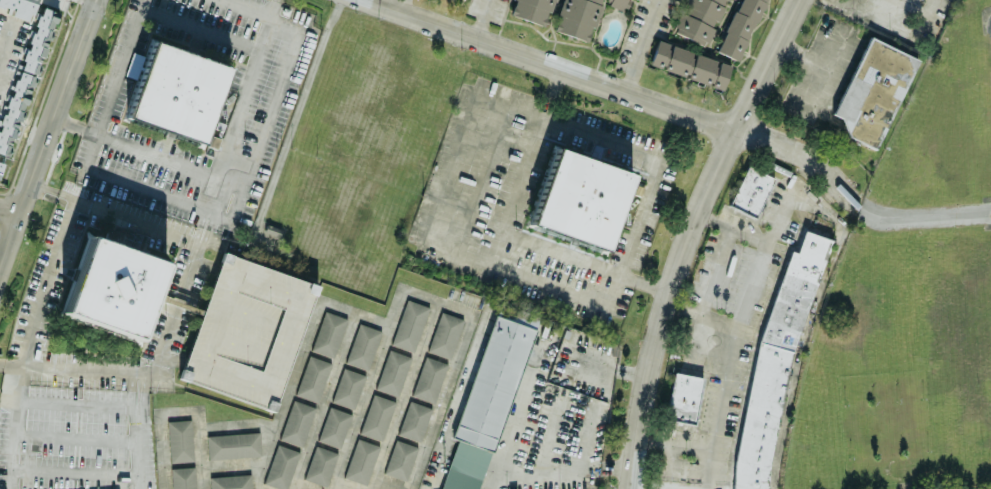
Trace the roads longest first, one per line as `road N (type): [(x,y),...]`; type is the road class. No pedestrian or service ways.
road 1 (residential): [(990,212),(871,215),(809,157),(376,0)]
road 2 (residential): [(799,0),(689,236),(646,389),(633,488)]
road 3 (tertiary): [(97,0),(0,270)]

